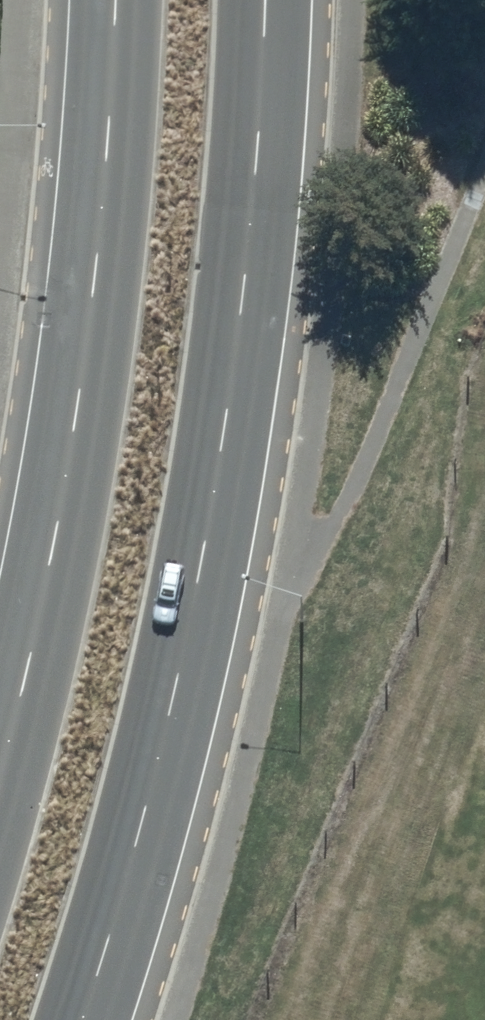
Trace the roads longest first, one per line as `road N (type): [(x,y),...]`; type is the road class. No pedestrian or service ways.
road 1 (trunk): [(267,0),(223,440),(165,742),(83,1019)]
road 2 (trunk): [(0,768),(68,461),(99,260),(116,0)]

